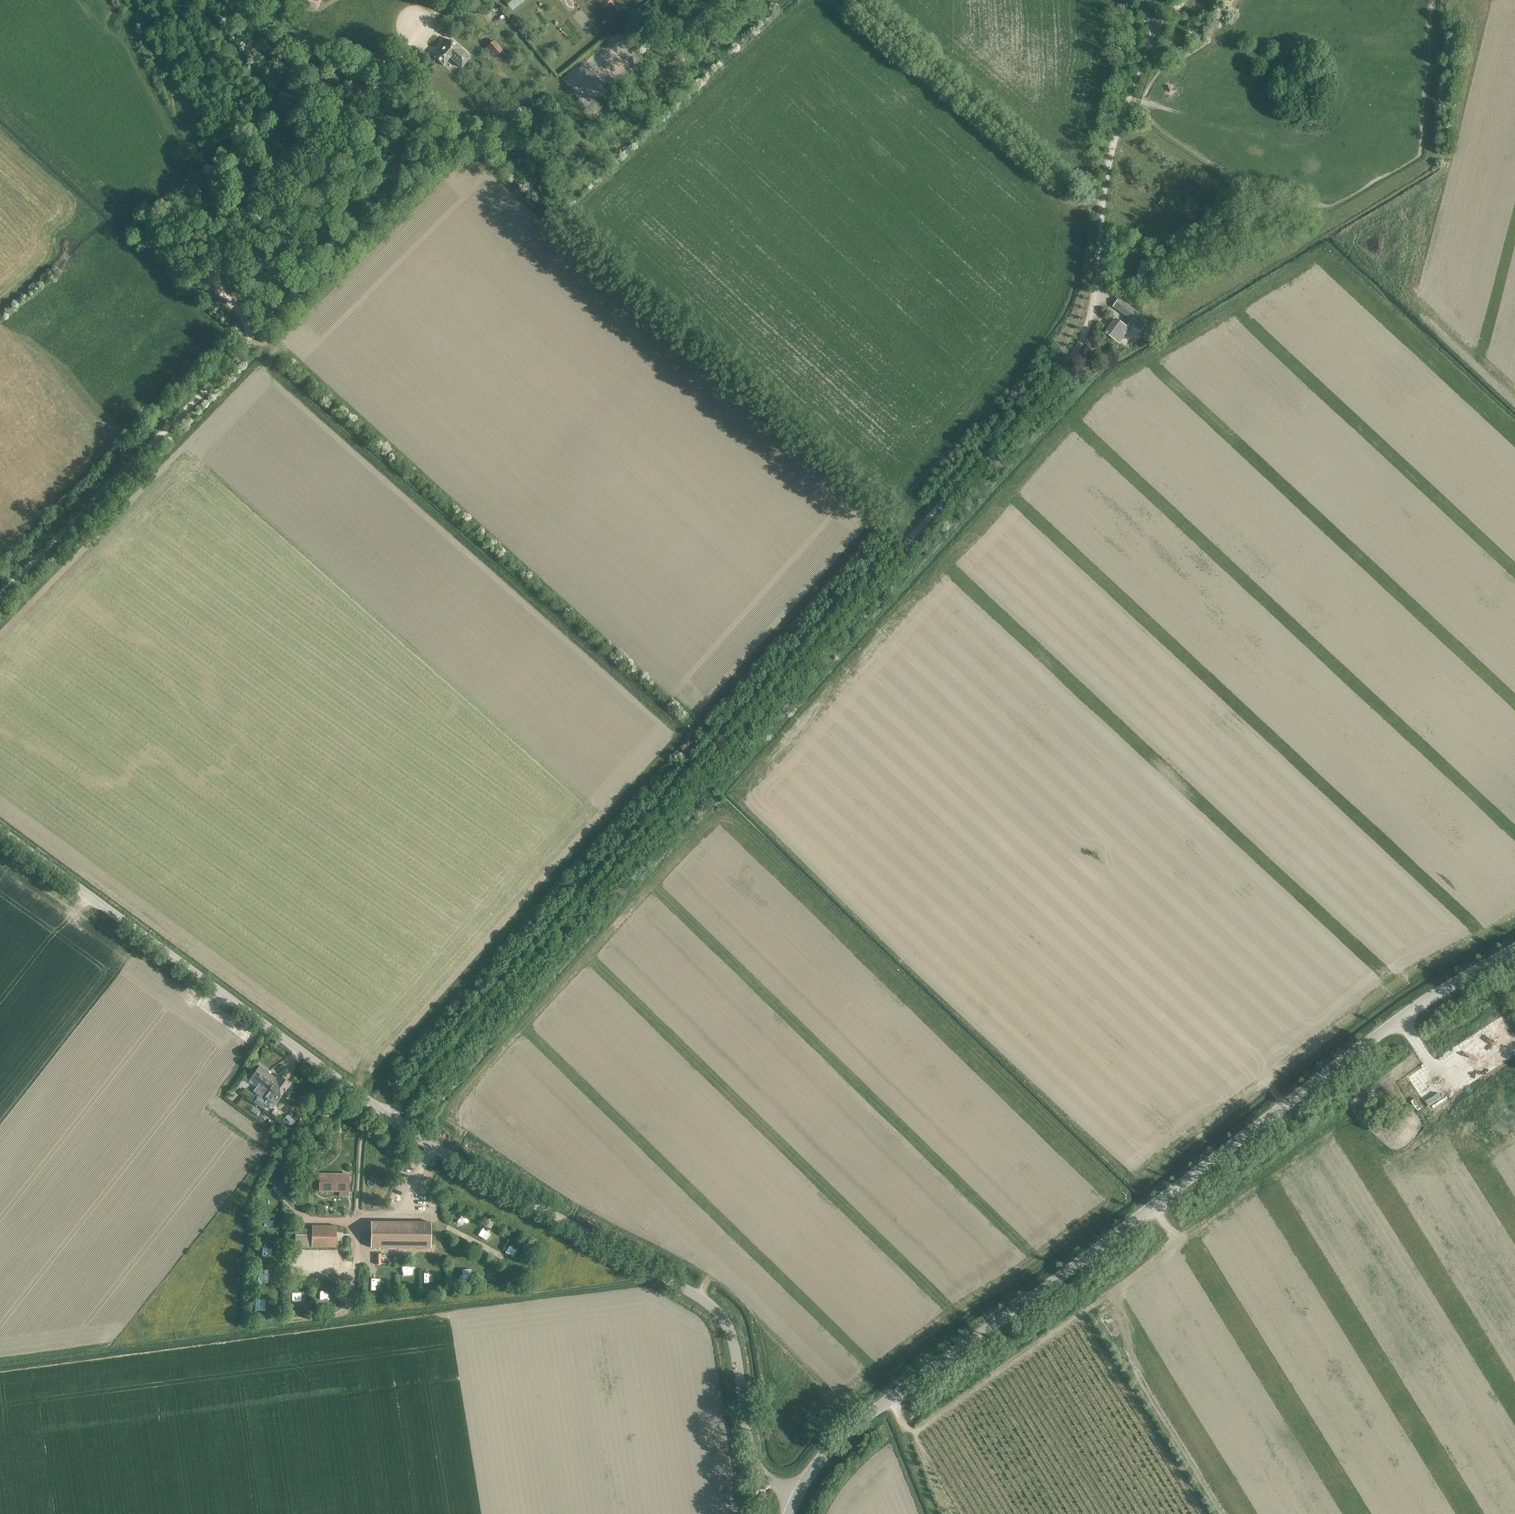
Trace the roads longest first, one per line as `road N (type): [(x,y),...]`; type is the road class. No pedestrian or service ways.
road 1 (tertiary): [(792,1496),(760,1474),(731,1334),(704,1300),(439,1150),(0,830)]
road 2 (tertiary): [(792,1496),(861,1418),(1367,1040),(1514,946)]
road 3 (track): [(1100,213),(858,0)]

